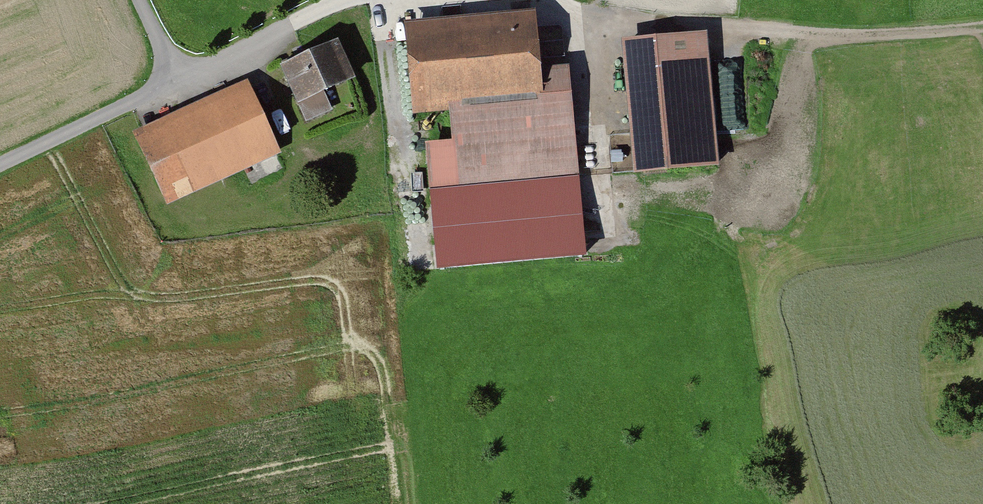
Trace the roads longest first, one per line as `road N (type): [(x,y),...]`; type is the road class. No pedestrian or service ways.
road 1 (track): [(982,27),(860,36),(589,20)]
road 2 (track): [(141,0),(174,72),(147,95),(0,165)]
road 3 (track): [(589,20),(605,170),(619,179),(628,218),(618,243),(591,244)]
road 4 (track): [(406,196),(376,0)]

